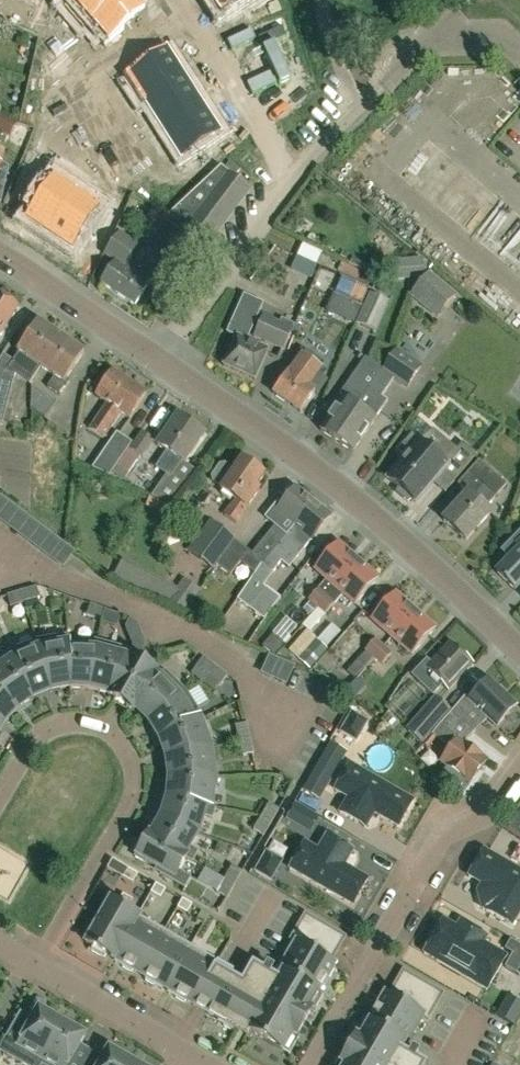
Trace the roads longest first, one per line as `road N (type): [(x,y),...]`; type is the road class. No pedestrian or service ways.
road 1 (residential): [(519,653),(417,551),(160,360)]
road 2 (residential): [(0,802),(31,748),(67,726),(105,732),(131,765),(130,801),(34,966)]
road 3 (residential): [(309,1064),(441,838),(477,820),(519,769)]
road 4 (residential): [(160,360),(295,178)]
road 5 (residential): [(295,178),(179,0)]
road 6 (residential): [(209,1064),(34,966)]
road 7 (residential): [(160,360),(0,260)]

